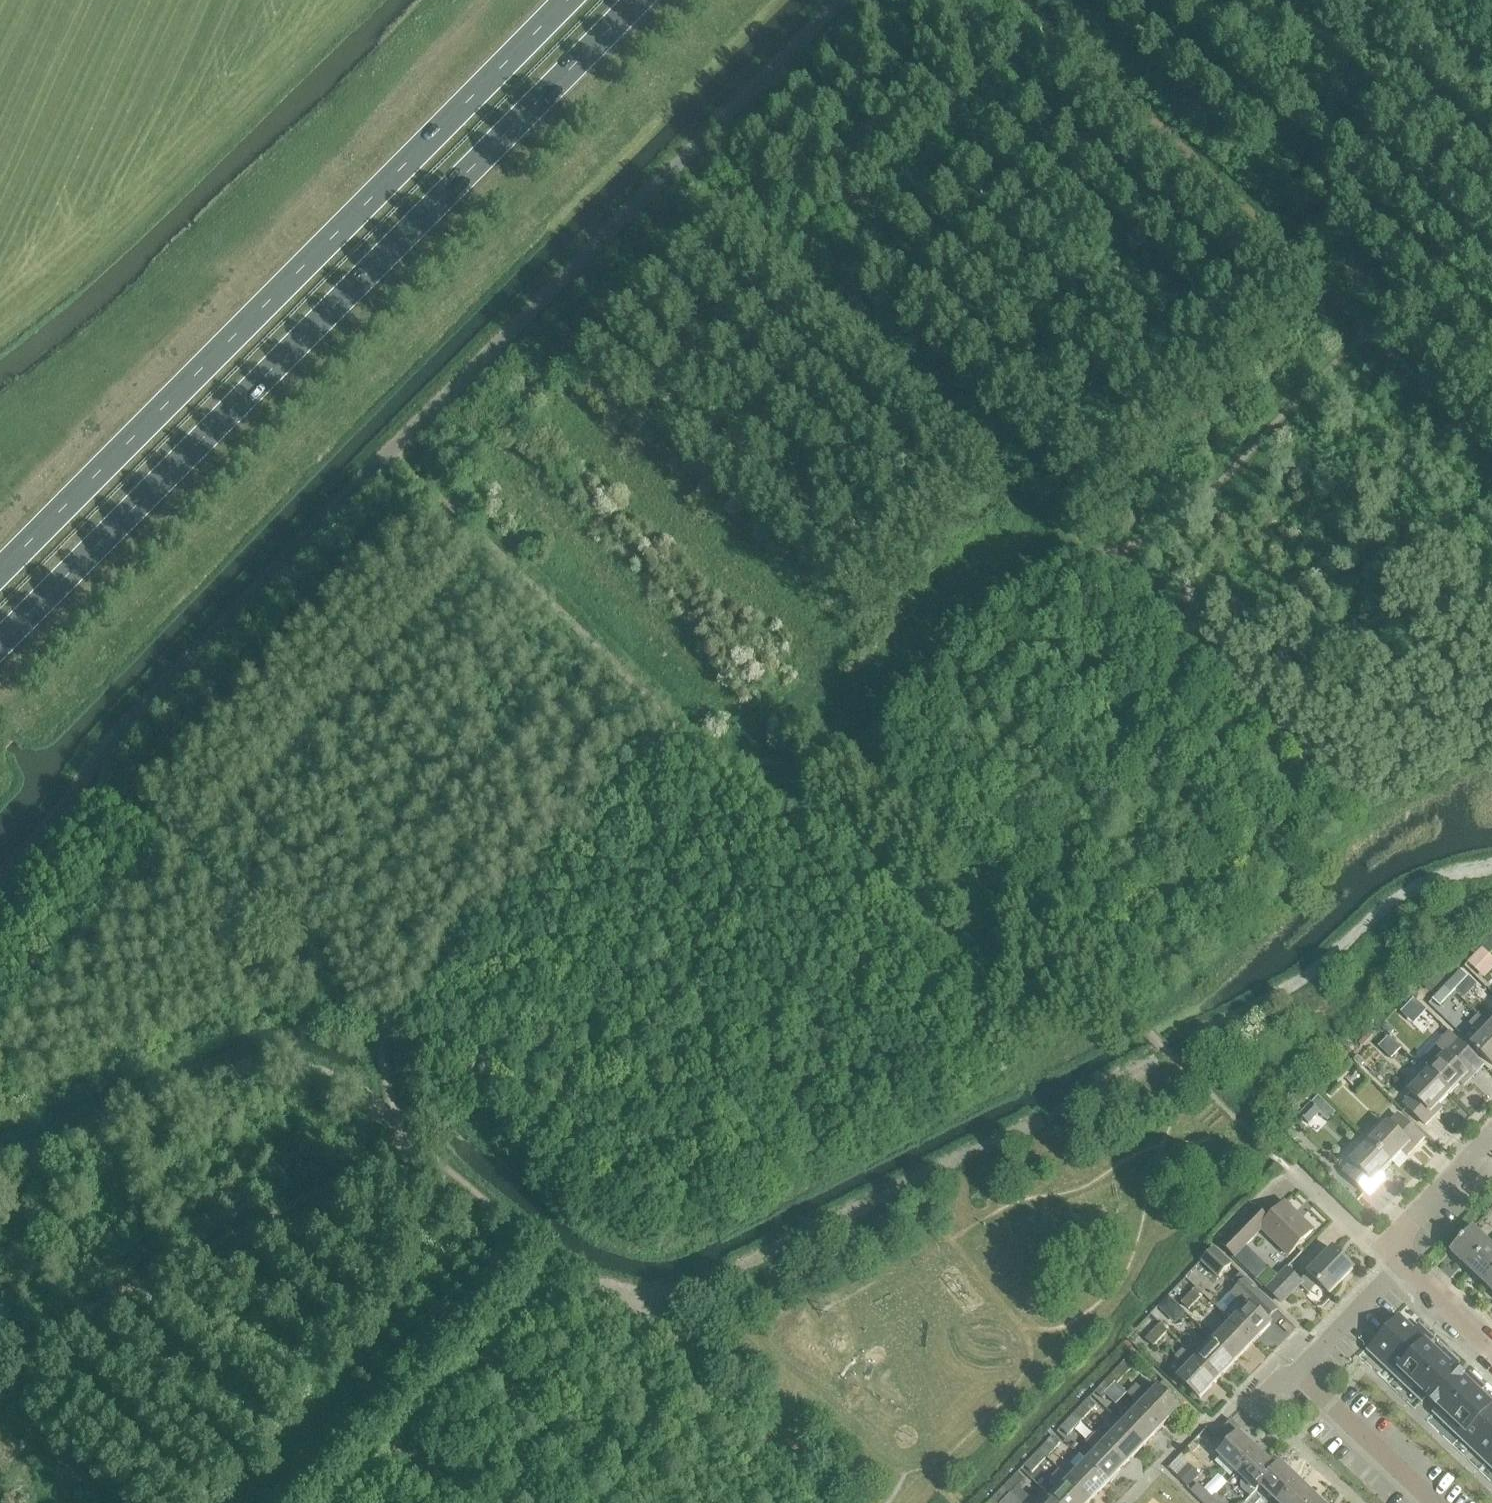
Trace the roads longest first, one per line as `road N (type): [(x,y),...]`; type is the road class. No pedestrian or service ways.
road 1 (track): [(1491,452),(1371,329),(1157,539),(1019,581),(858,758),(726,768),(673,720),(379,1026),(409,1144),(0,1363)]
road 2 (track): [(1168,1054),(684,1293),(589,1286),(551,1263),(322,1502)]
road 3 (track): [(0,1163),(249,1059),(287,1057),(322,1067),(821,1502)]
road 4 (track): [(1372,807),(679,163)]
road 5 (trunk): [(0,640),(635,0)]
road 6 (trunk): [(560,0),(0,569)]
road 7 (track): [(858,758),(1289,1168)]
road 8 (track): [(1371,329),(1018,0)]
road 9 (track): [(673,720),(396,449)]
road 10 (track): [(379,1026),(75,790)]
road 11 (residential): [(1433,1502),(1294,1372)]
road 12 (track): [(0,1387),(116,1502)]
road 13 (residential): [(1403,1261),(1407,1226),(1491,1136)]
road 14 (residential): [(1403,1261),(1294,1372)]
road 15 (residential): [(1491,1349),(1403,1261)]

